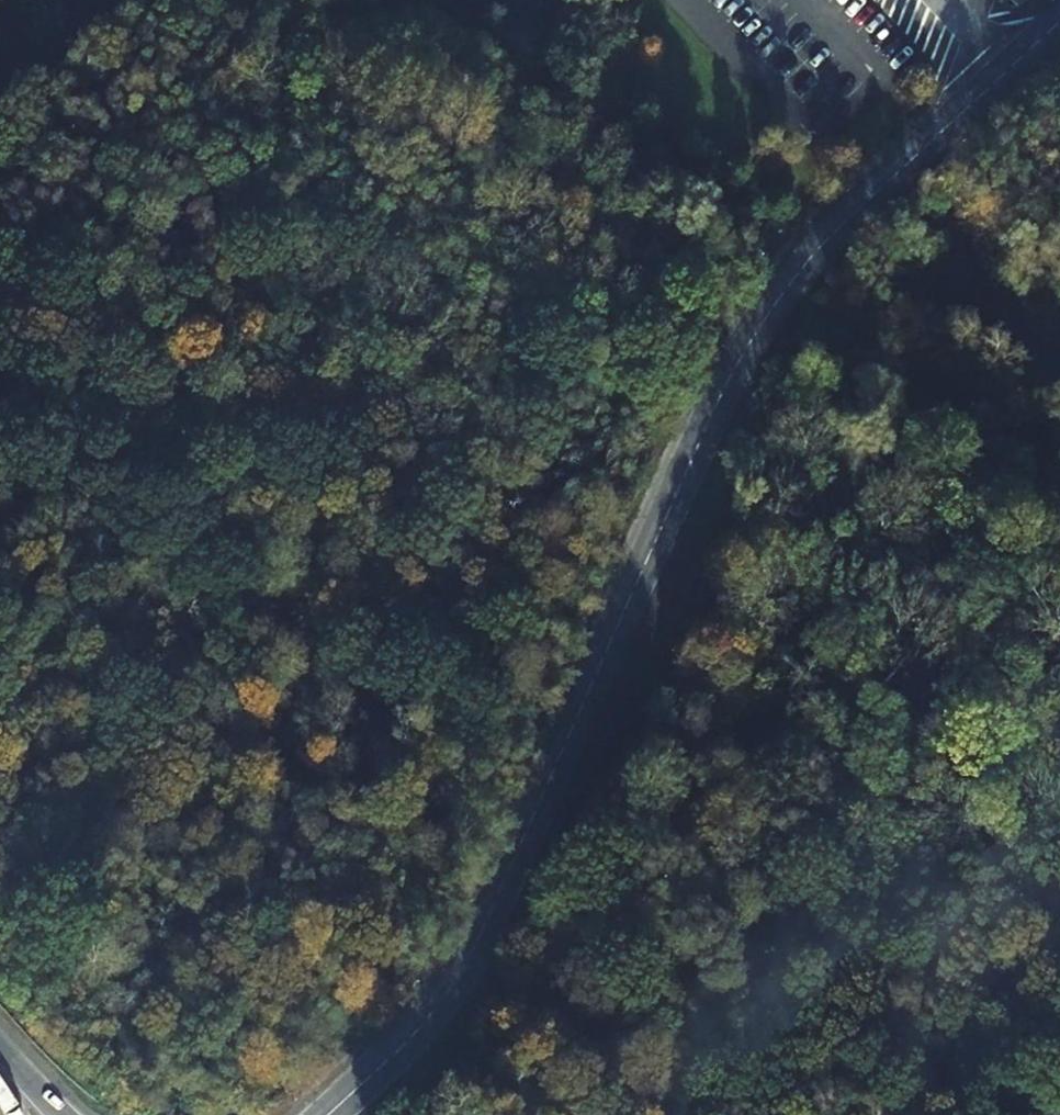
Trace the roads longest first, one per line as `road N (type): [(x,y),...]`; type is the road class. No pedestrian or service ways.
road 1 (tertiary): [(335,1110),(420,1028),(468,955),(713,407),(765,317),(836,230),(1059,19)]

